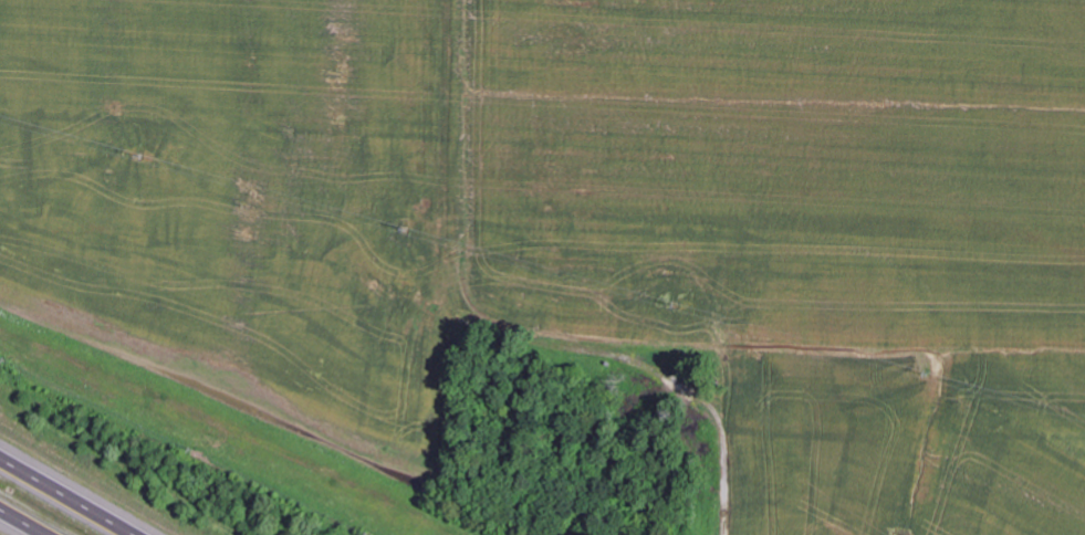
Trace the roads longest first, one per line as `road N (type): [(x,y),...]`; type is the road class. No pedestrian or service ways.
road 1 (trunk): [(134,534),(0,457)]

